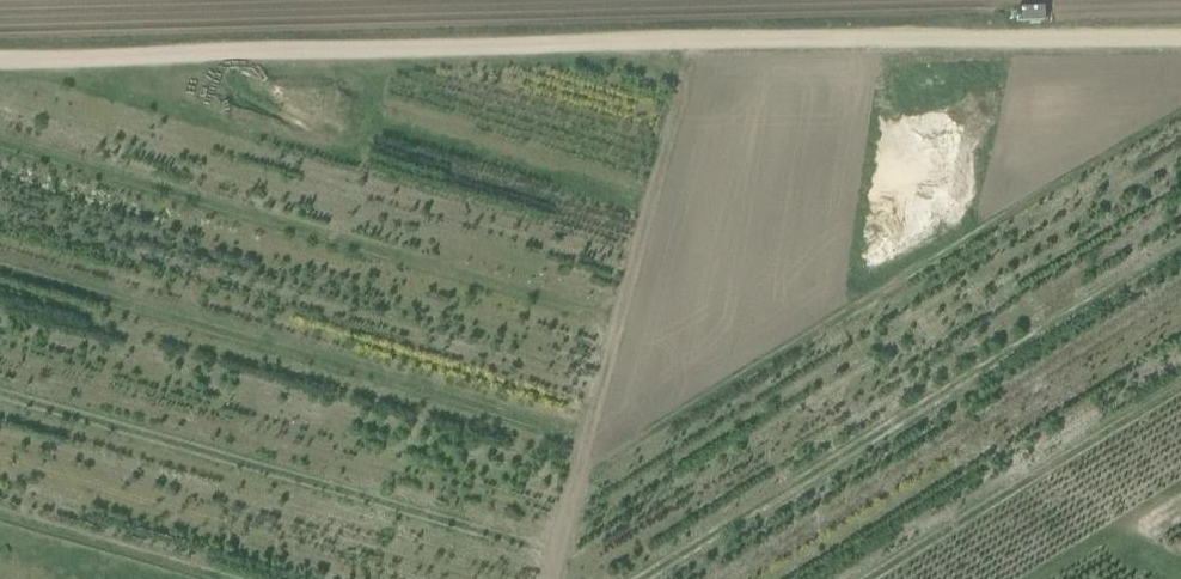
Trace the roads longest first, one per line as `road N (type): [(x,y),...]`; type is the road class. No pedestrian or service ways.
road 1 (track): [(1180,40),(706,41),(0,60)]
road 2 (track): [(546,578),(706,41)]

